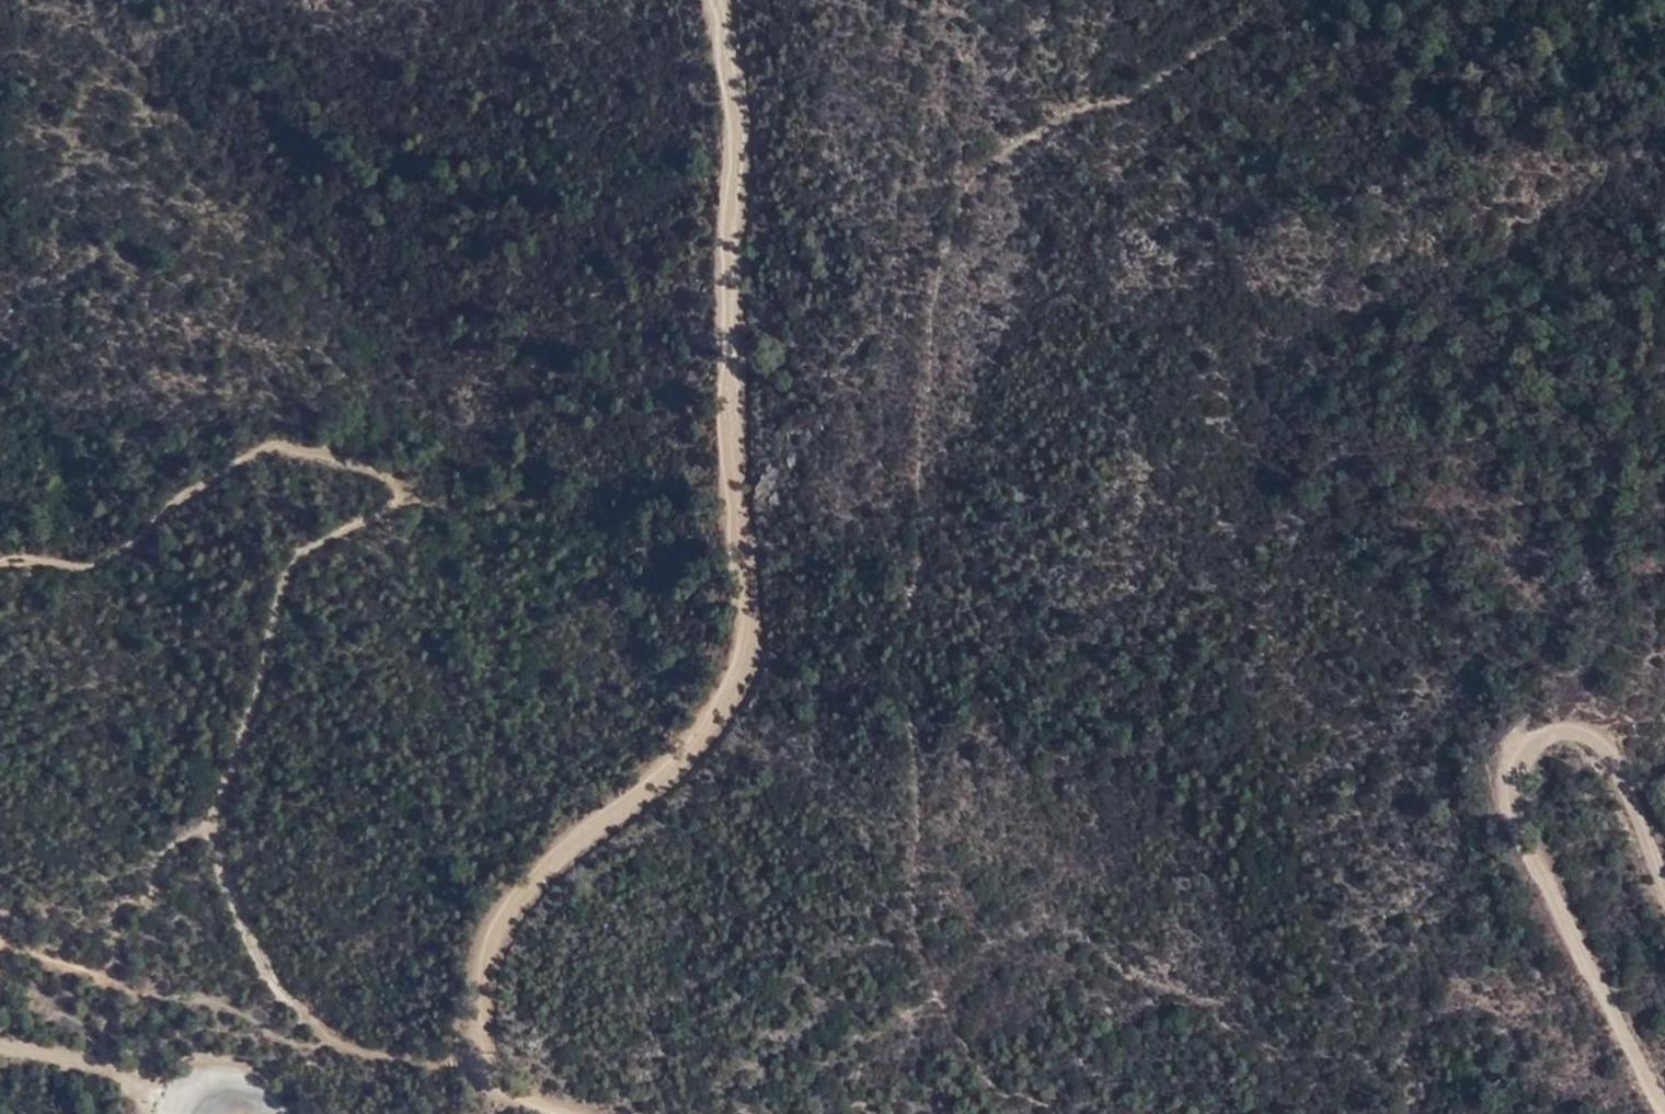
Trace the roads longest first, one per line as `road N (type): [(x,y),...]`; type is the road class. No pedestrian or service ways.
road 1 (track): [(715,0),(736,105),(735,489),(746,632),(735,681),(711,722),(527,887),(497,928),(483,973),(483,1020),(503,1075),(529,1094),(583,1113)]
road 2 (track): [(1664,1104),(1543,877),(1510,796),(1520,742),(1559,725),(1601,742),(1664,880)]

